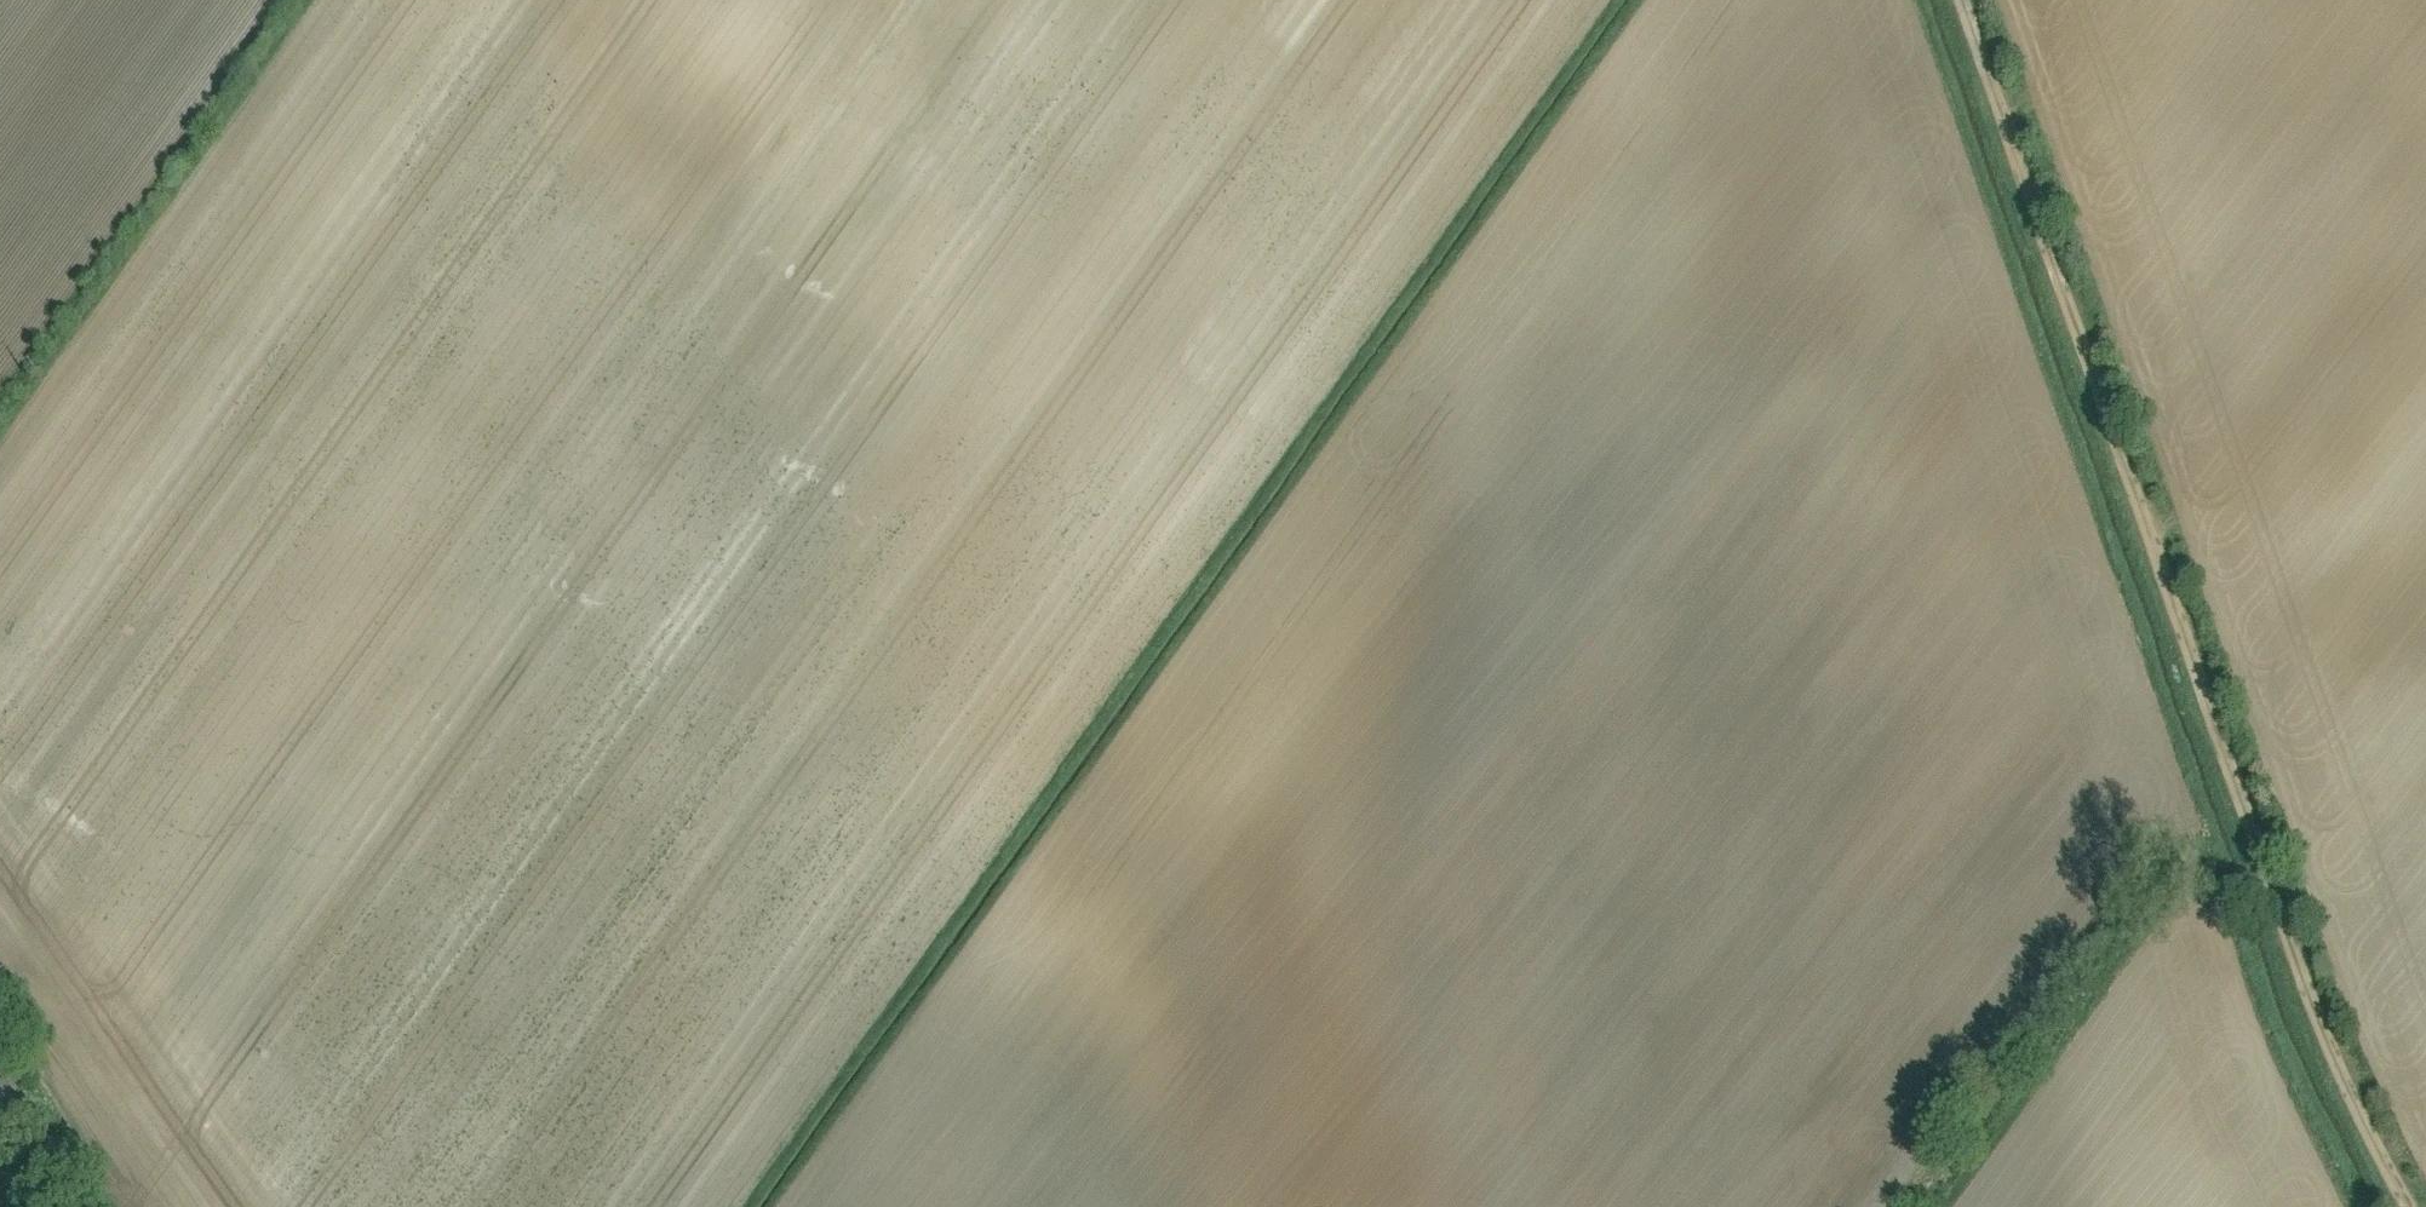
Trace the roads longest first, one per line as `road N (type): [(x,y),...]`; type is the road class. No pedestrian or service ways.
road 1 (track): [(1964,0),(2319,1018),(2410,1206)]
road 2 (residential): [(86,1206),(0,1087)]

